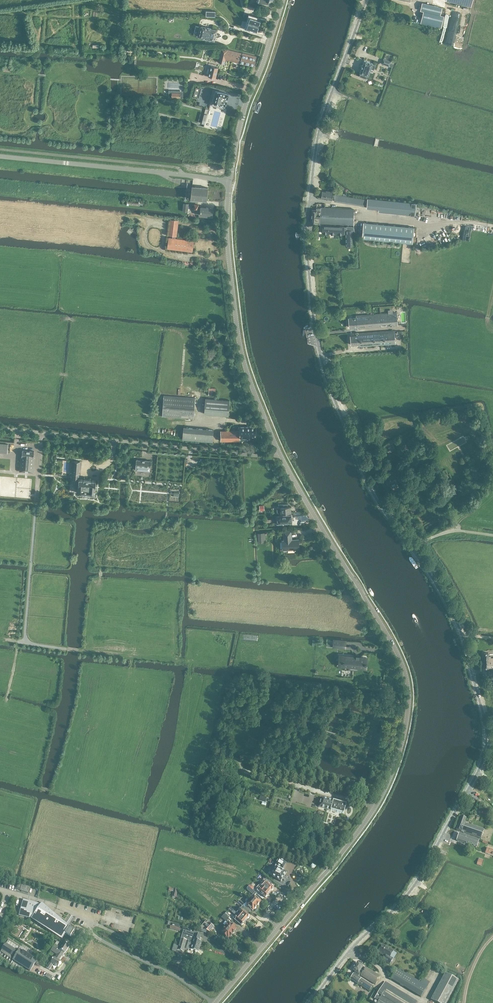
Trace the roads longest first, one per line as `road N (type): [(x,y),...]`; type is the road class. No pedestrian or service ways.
road 1 (unclassified): [(311,1002),(436,852),(482,765),(489,730),(454,616),(370,484),(329,386),(312,312),(305,225),(320,132),(366,0)]
road 2 (tertiary): [(215,1002),(376,807),(399,757),(409,697),(399,657),(278,453),(252,387),(236,322),(229,181)]
road 3 (track): [(0,428),(278,453)]
road 4 (unclassified): [(229,181),(0,156)]
road 5 (tertiary): [(229,181),(283,0)]
road 6 (track): [(492,226),(411,223),(310,199)]
road 7 (track): [(182,757),(191,666),(131,657)]
road 8 (track): [(25,642),(35,505)]

